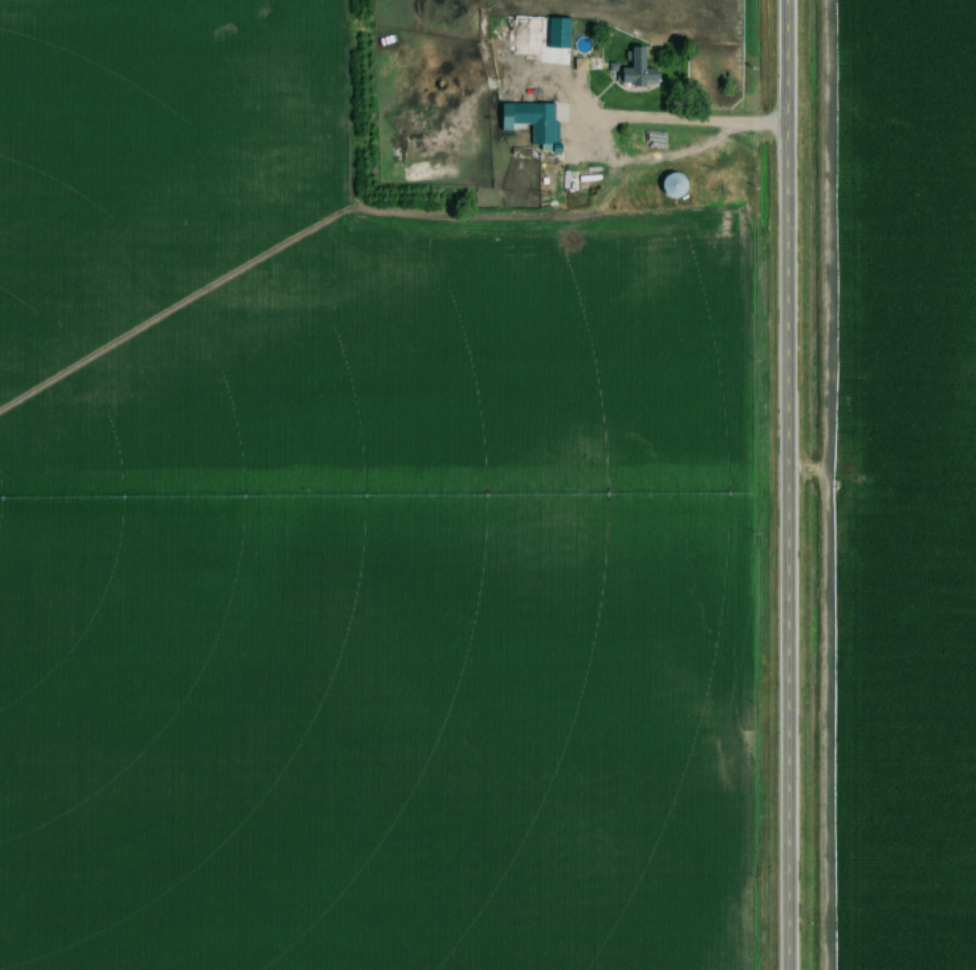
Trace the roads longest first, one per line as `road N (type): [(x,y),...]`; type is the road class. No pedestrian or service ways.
road 1 (tertiary): [(786,969),(785,0)]

